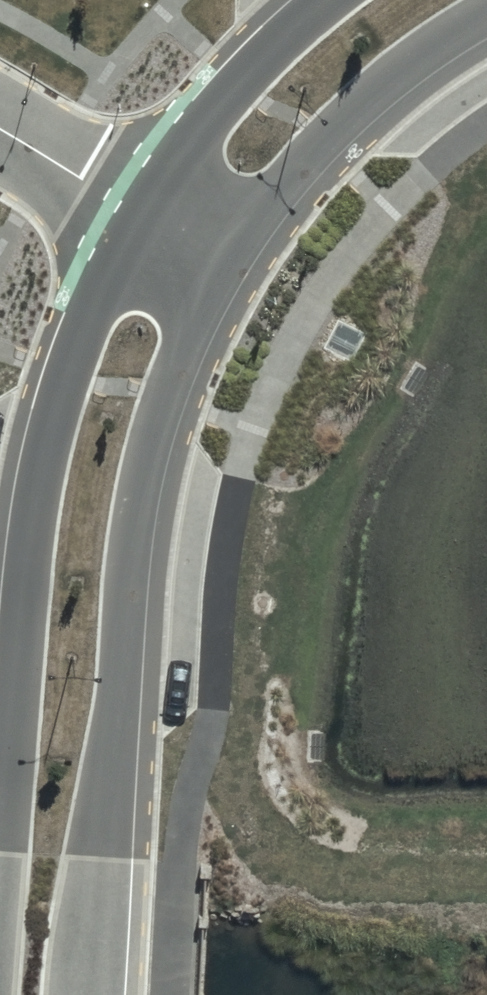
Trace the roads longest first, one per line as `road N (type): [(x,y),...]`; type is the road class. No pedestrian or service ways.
road 1 (tertiary): [(223,262),(162,403),(146,468),(129,571),(89,994)]
road 2 (tertiary): [(0,871),(28,542),(48,423),(90,309),(145,215)]
road 3 (tertiary): [(486,16),(379,86),(305,157),(223,262)]
road 4 (tertiary): [(145,215),(228,88),(326,0)]
road 5 (residential): [(0,130),(145,215)]

